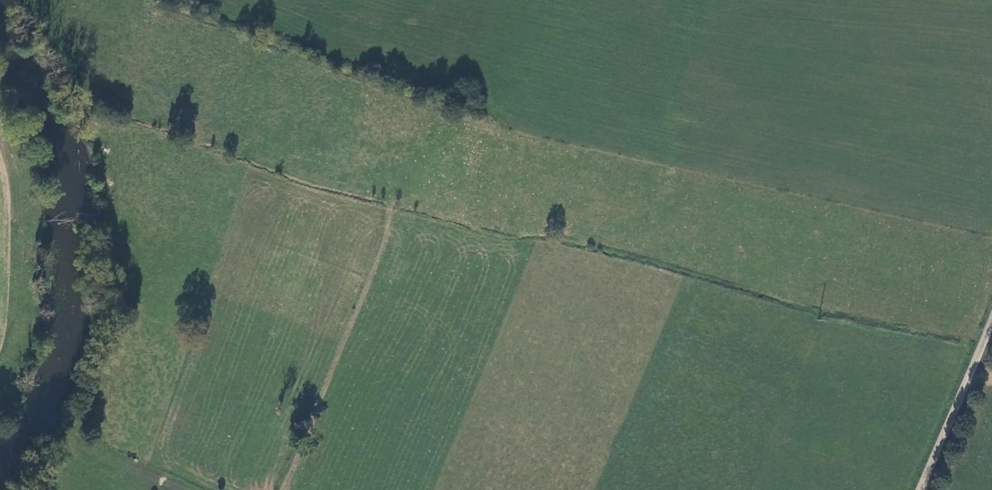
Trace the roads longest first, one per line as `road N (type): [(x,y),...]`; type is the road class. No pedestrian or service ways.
road 1 (unclassified): [(920,489),(991,321)]

